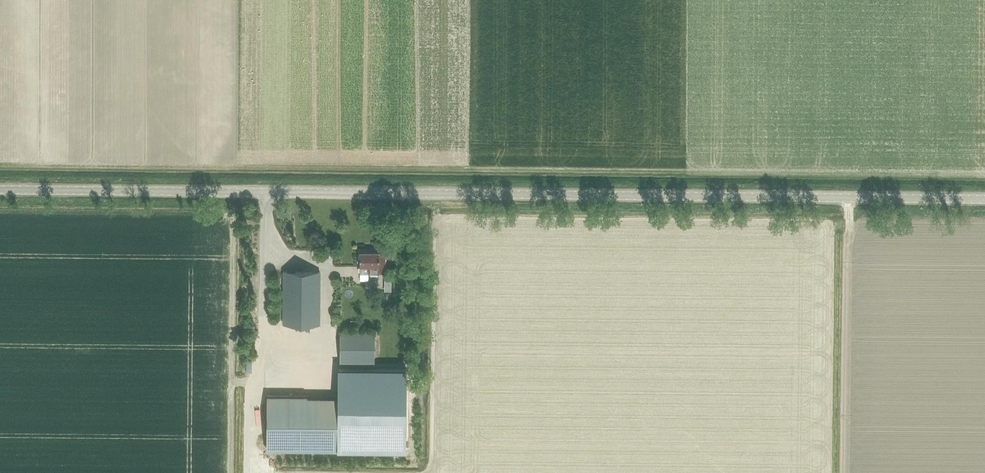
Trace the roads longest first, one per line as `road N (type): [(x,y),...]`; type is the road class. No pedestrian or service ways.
road 1 (unclassified): [(984,199),(0,190)]

